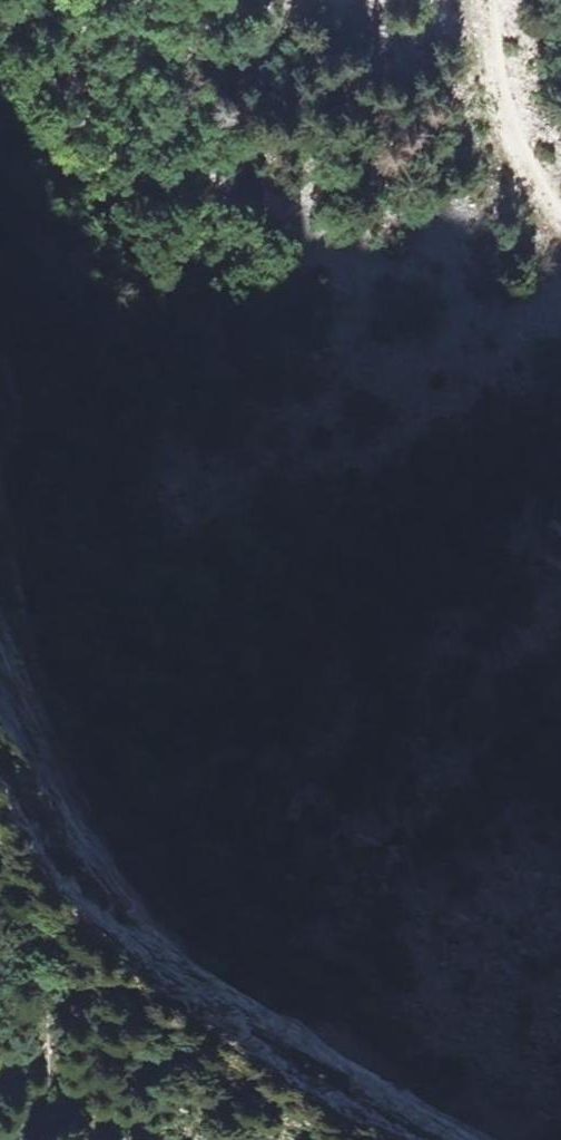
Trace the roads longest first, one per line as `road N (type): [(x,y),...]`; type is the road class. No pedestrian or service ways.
road 1 (track): [(492,0),(509,143),(560,211)]

